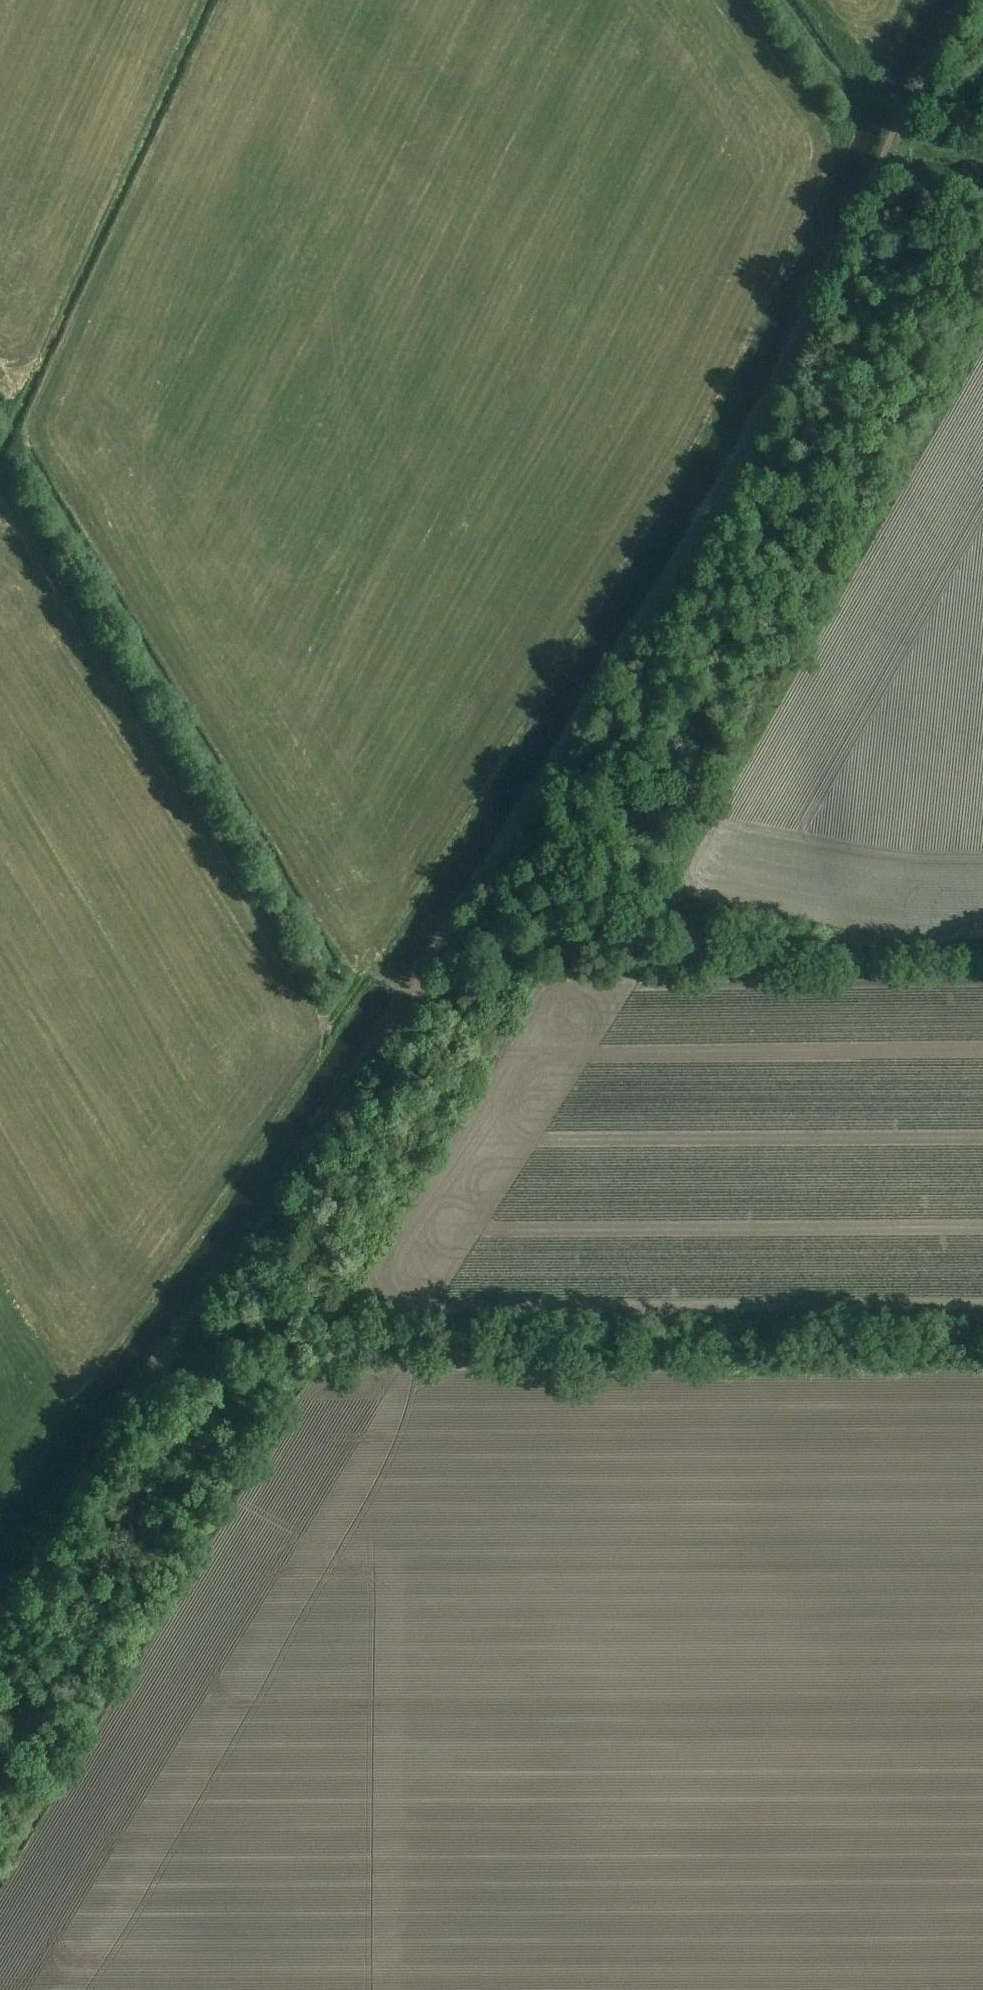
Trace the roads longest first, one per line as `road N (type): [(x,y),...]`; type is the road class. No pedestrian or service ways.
road 1 (track): [(982,946),(546,949),(495,958),(437,984),(408,981)]

